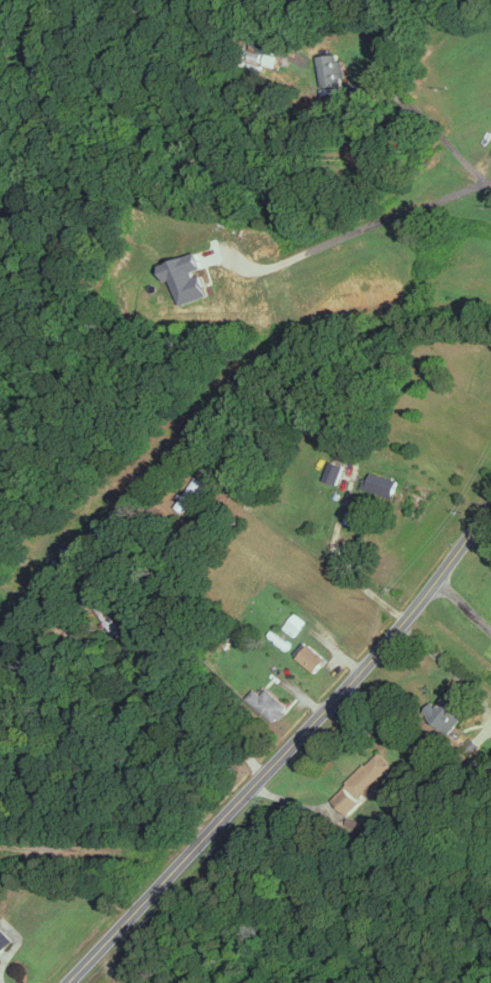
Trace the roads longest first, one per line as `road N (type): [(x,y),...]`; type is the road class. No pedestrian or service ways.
road 1 (residential): [(64,982),(346,687),(490,505)]
road 2 (residential): [(262,773),(160,658),(116,657),(70,638),(0,583)]

